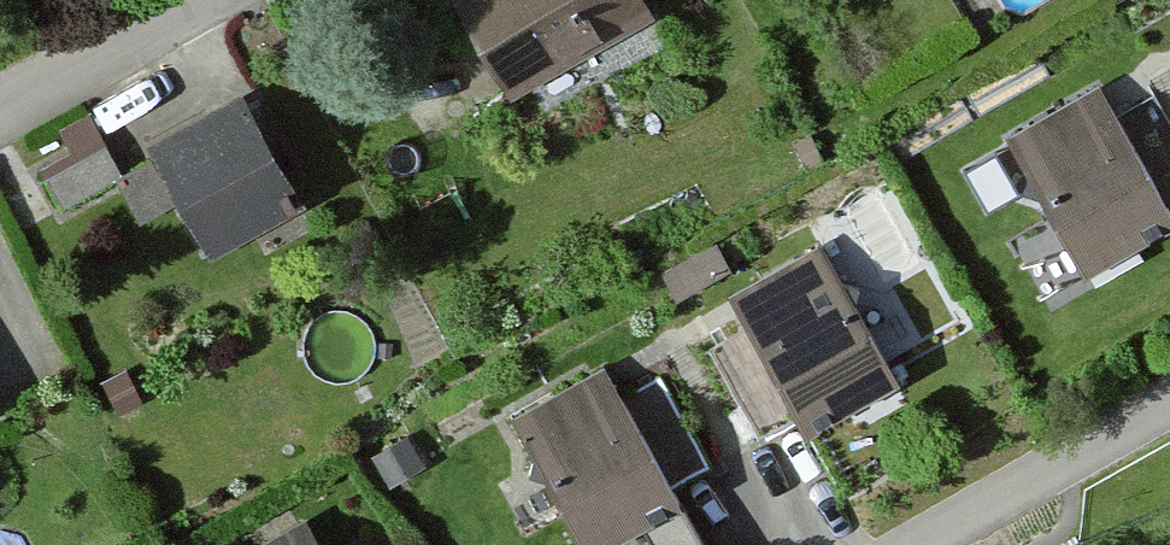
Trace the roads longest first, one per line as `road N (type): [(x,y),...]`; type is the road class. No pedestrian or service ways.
road 1 (residential): [(1169,404),(923,544)]
road 2 (residential): [(217,0),(0,118)]

